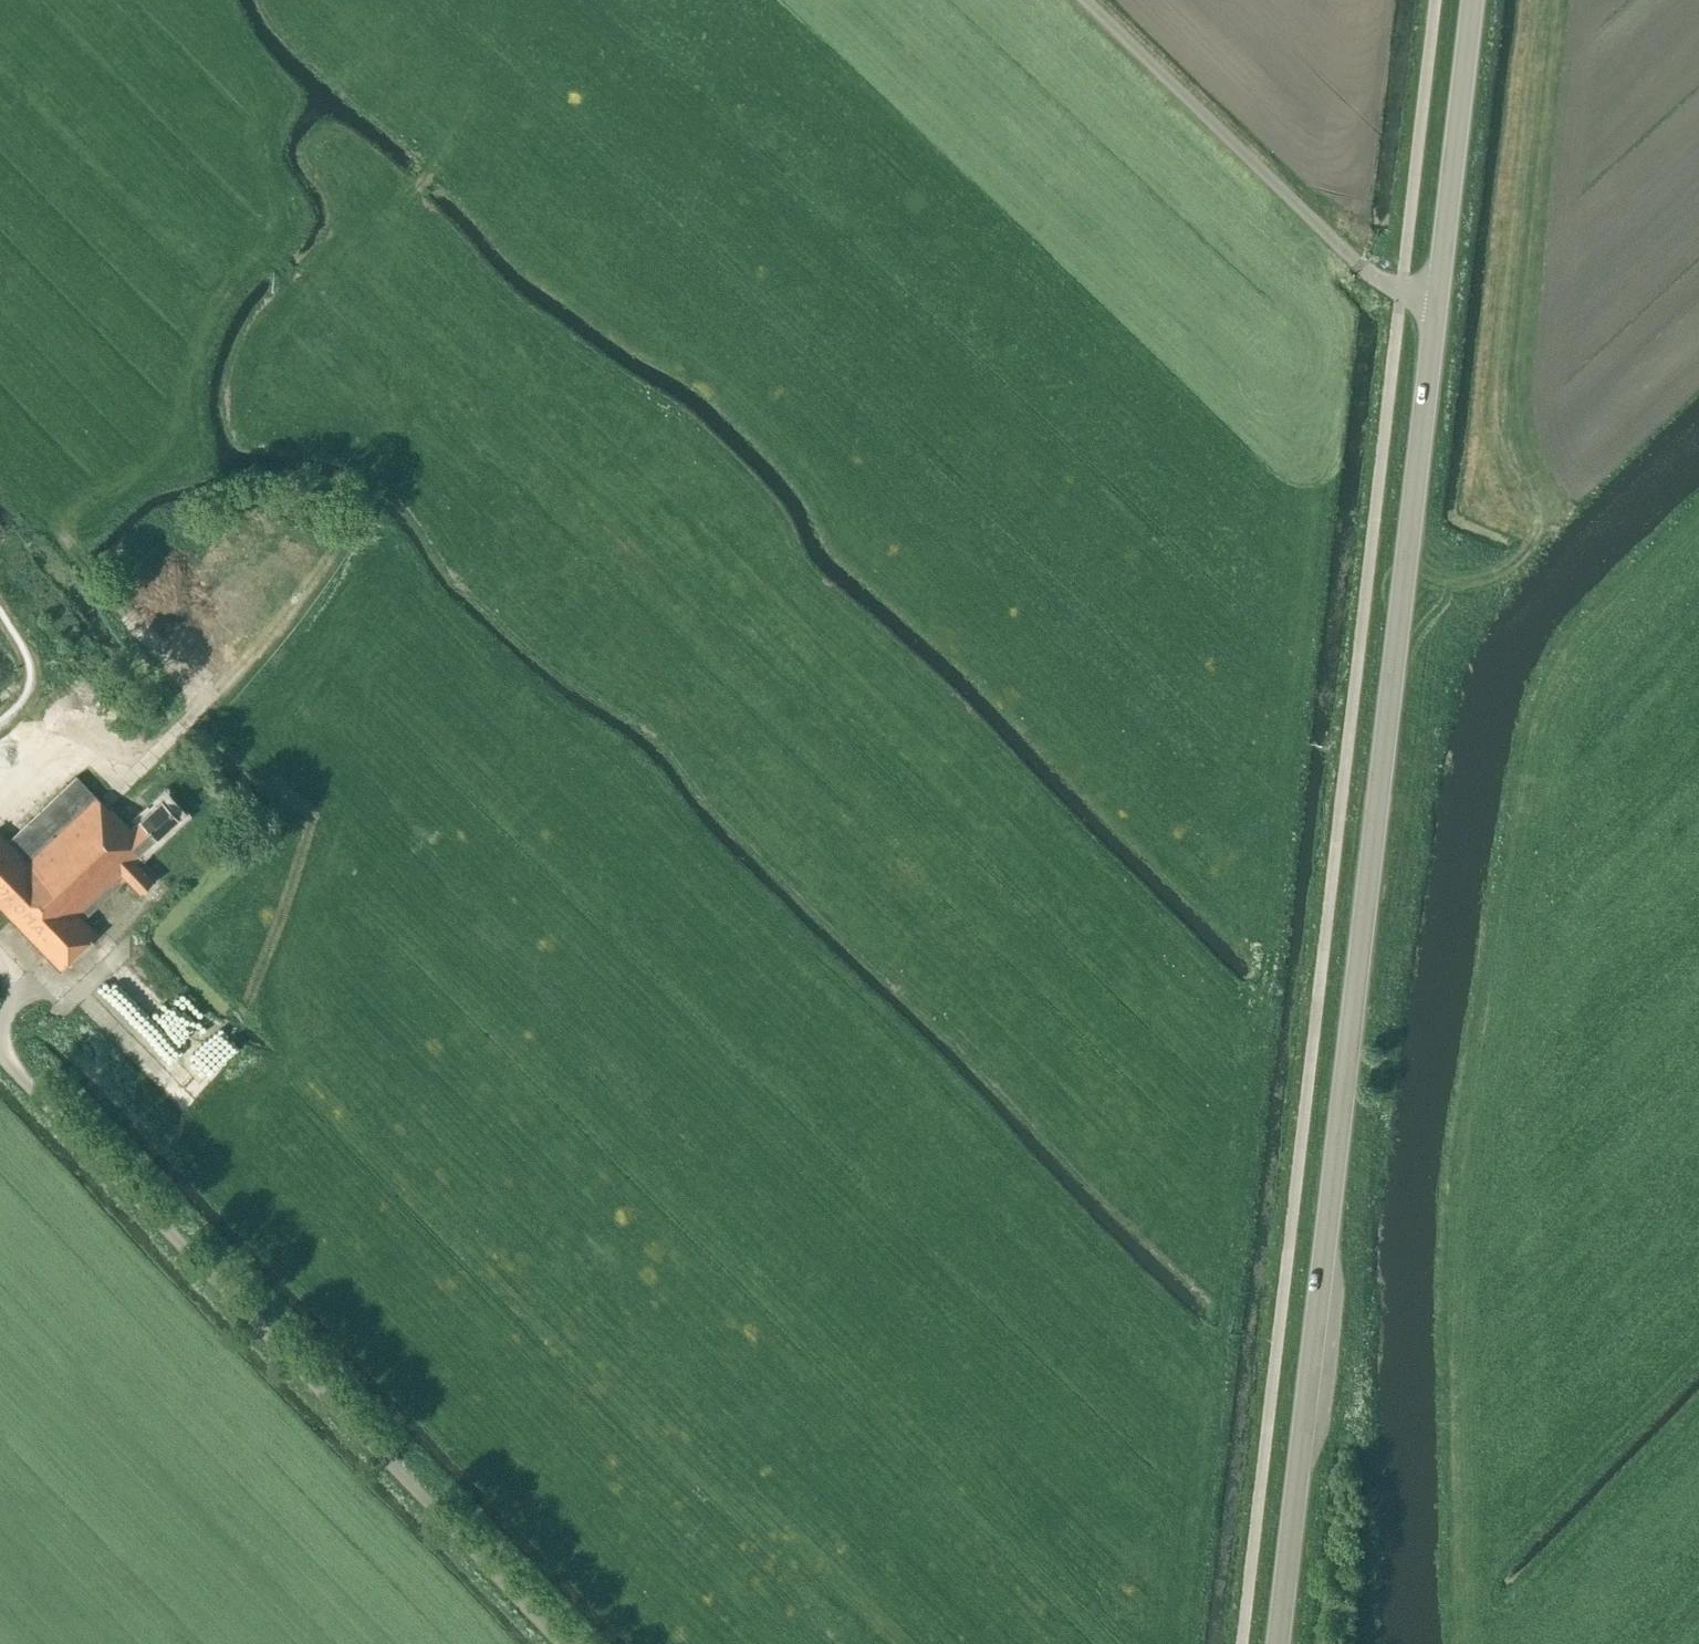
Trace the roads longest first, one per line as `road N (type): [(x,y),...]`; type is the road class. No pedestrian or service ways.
road 1 (secondary): [(1279,1643),(1439,295)]
road 2 (unclassified): [(563,1643),(0,1055)]
road 3 (unclassified): [(1439,295),(1387,286),(1359,267),(1079,0)]
road 4 (secondary): [(1439,295),(1475,0)]

